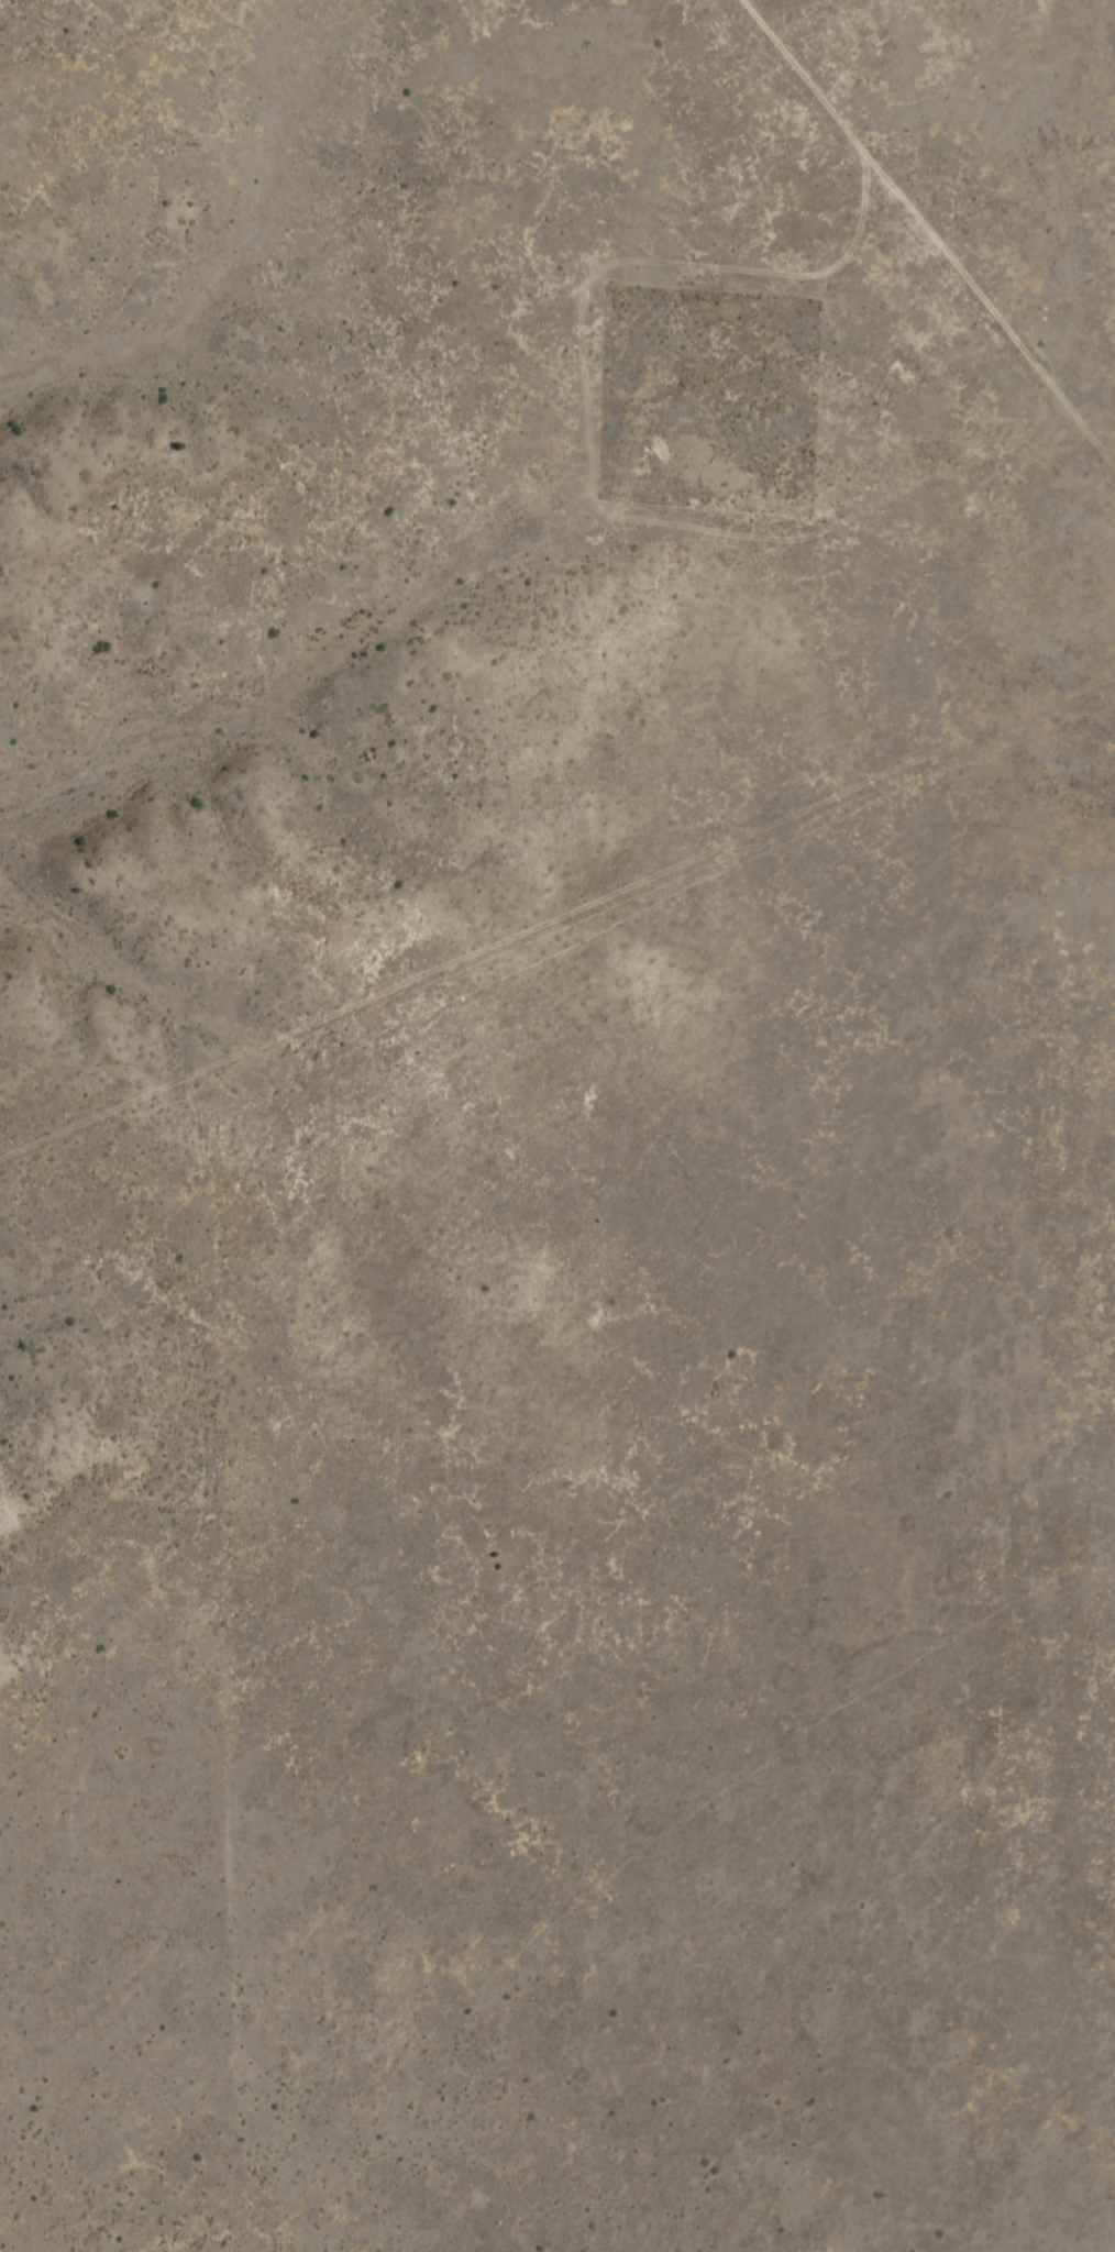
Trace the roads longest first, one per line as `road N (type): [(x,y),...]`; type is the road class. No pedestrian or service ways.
road 1 (residential): [(739,0),(1114,472)]

